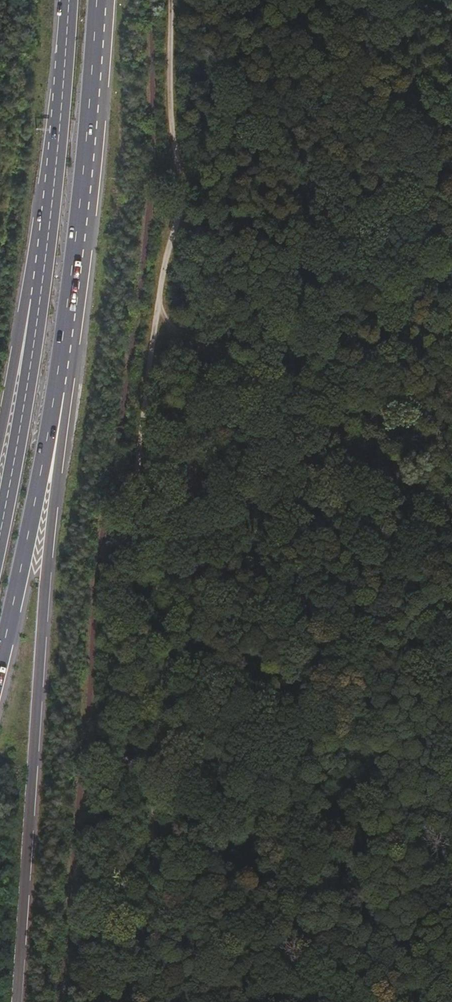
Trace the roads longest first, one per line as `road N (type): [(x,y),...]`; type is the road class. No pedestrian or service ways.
road 1 (track): [(137,1001),(173,826),(174,656),(146,499),(159,312)]
road 2 (trunk): [(17,1001),(62,351)]
road 3 (trunk): [(62,351),(98,0)]
road 4 (track): [(159,312),(197,0)]
road 5 (trunk): [(0,655),(62,351)]
road 6 (trunk): [(46,264),(0,533)]
road 7 (trunk): [(69,0),(46,264)]
road 8 (trunk): [(46,264),(0,460)]

